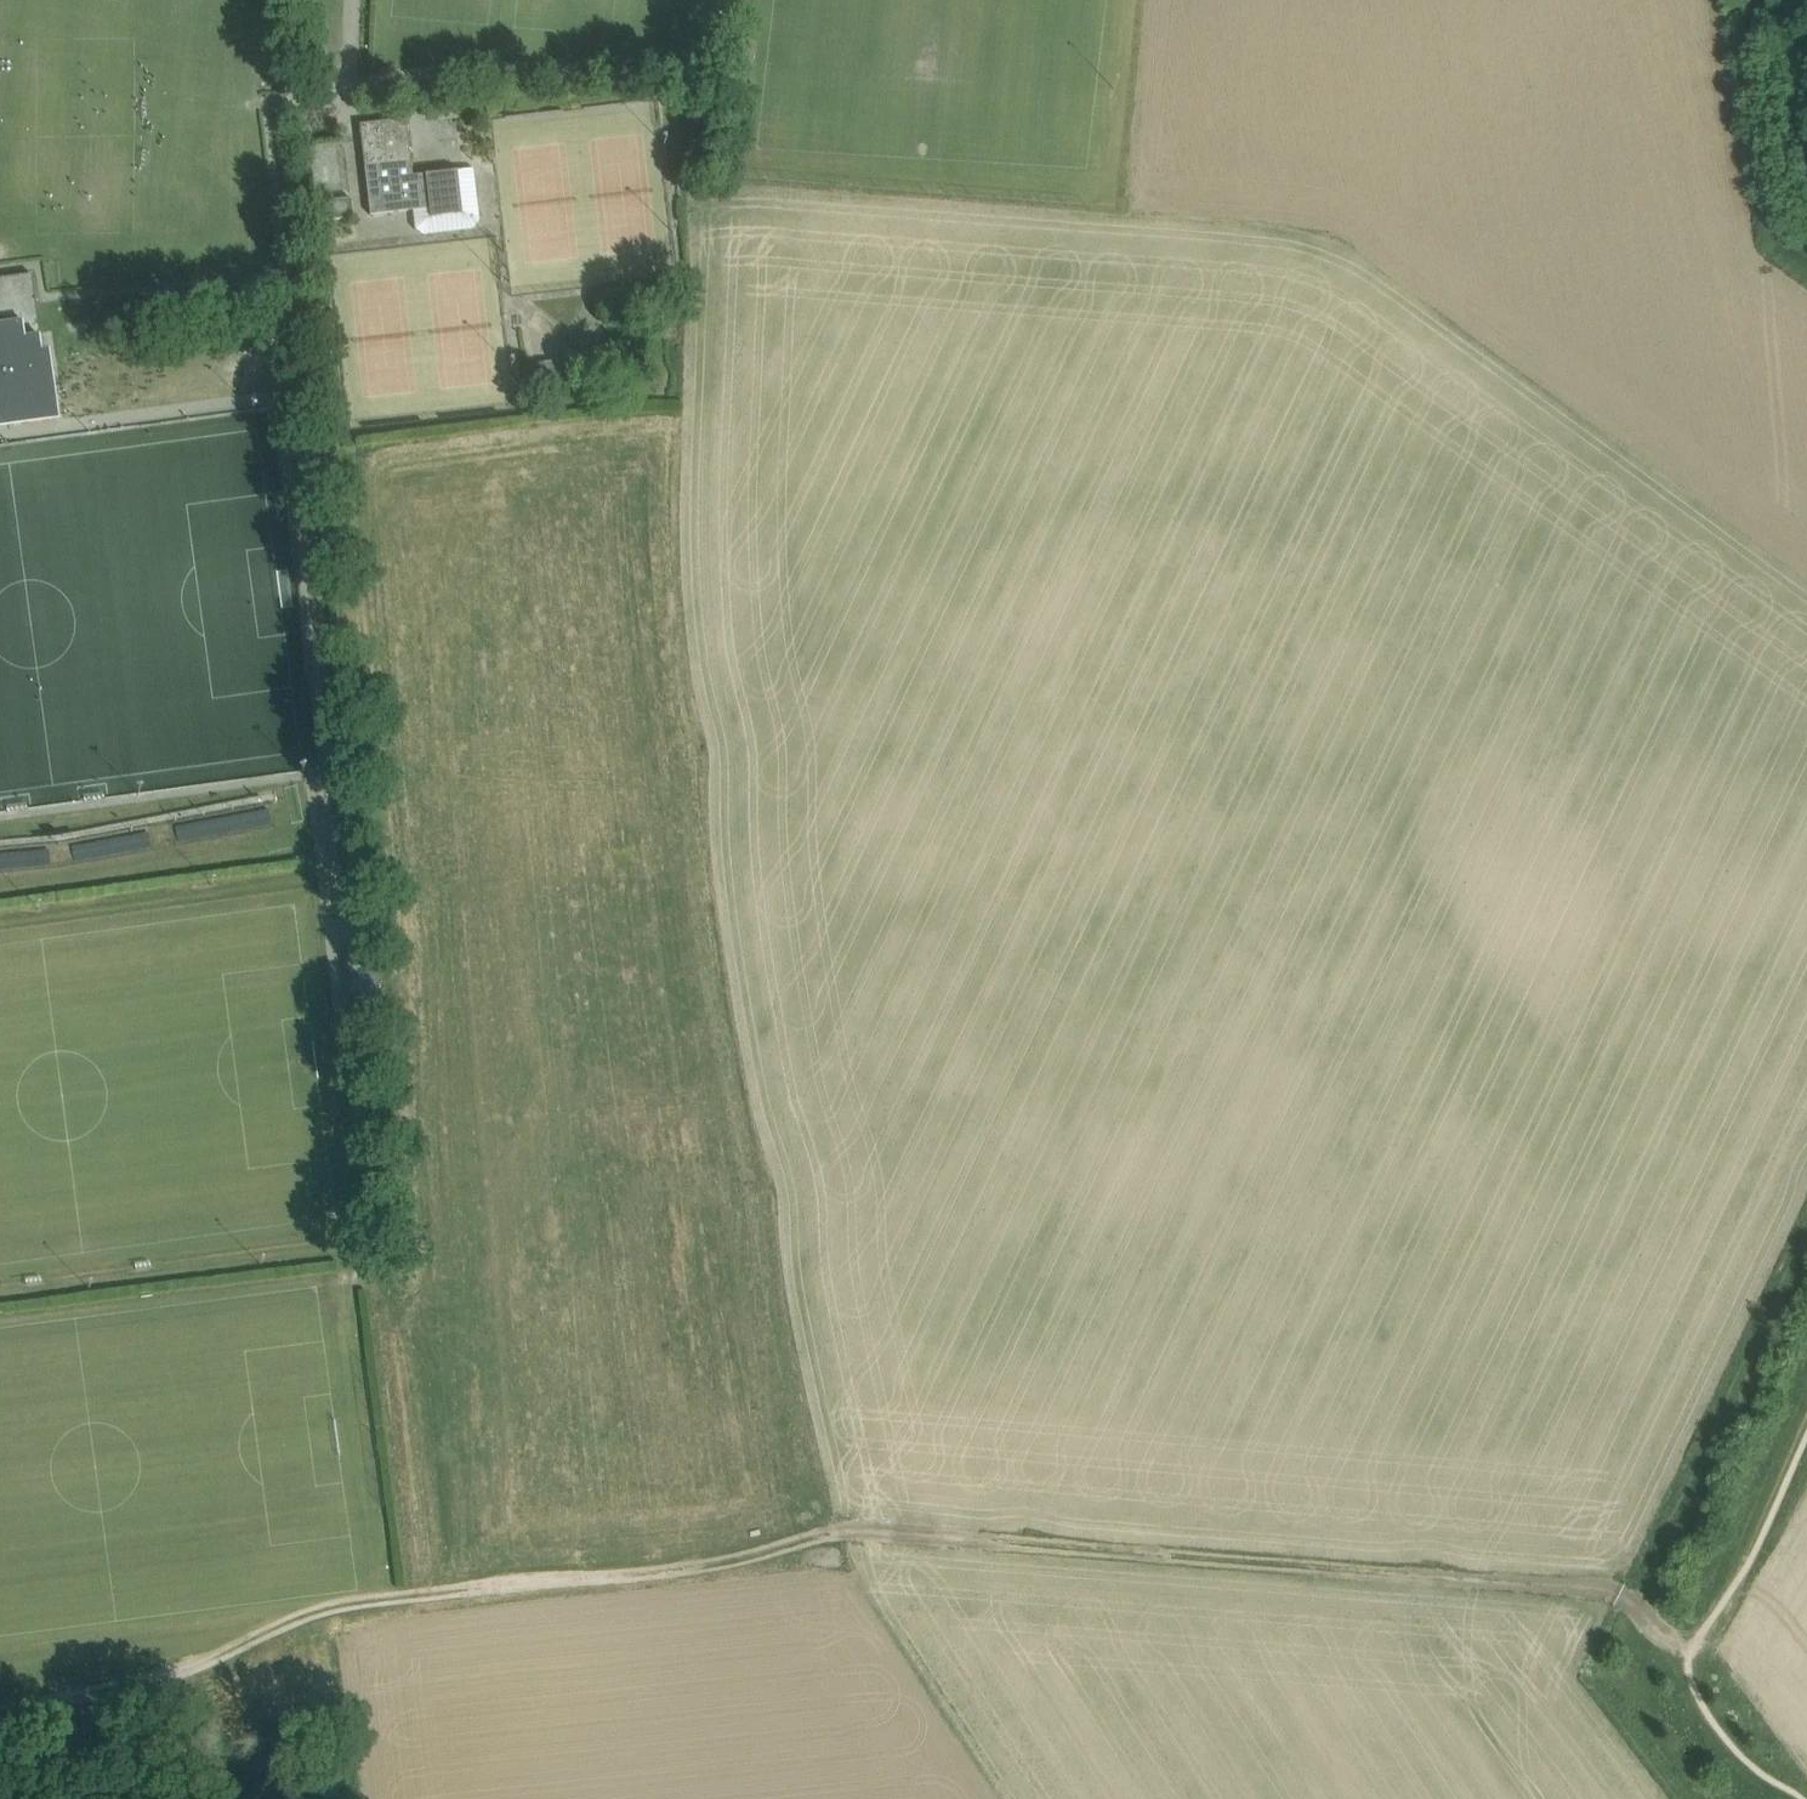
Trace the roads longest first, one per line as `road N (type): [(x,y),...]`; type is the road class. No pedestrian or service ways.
road 1 (track): [(1806,175),(1791,0)]

